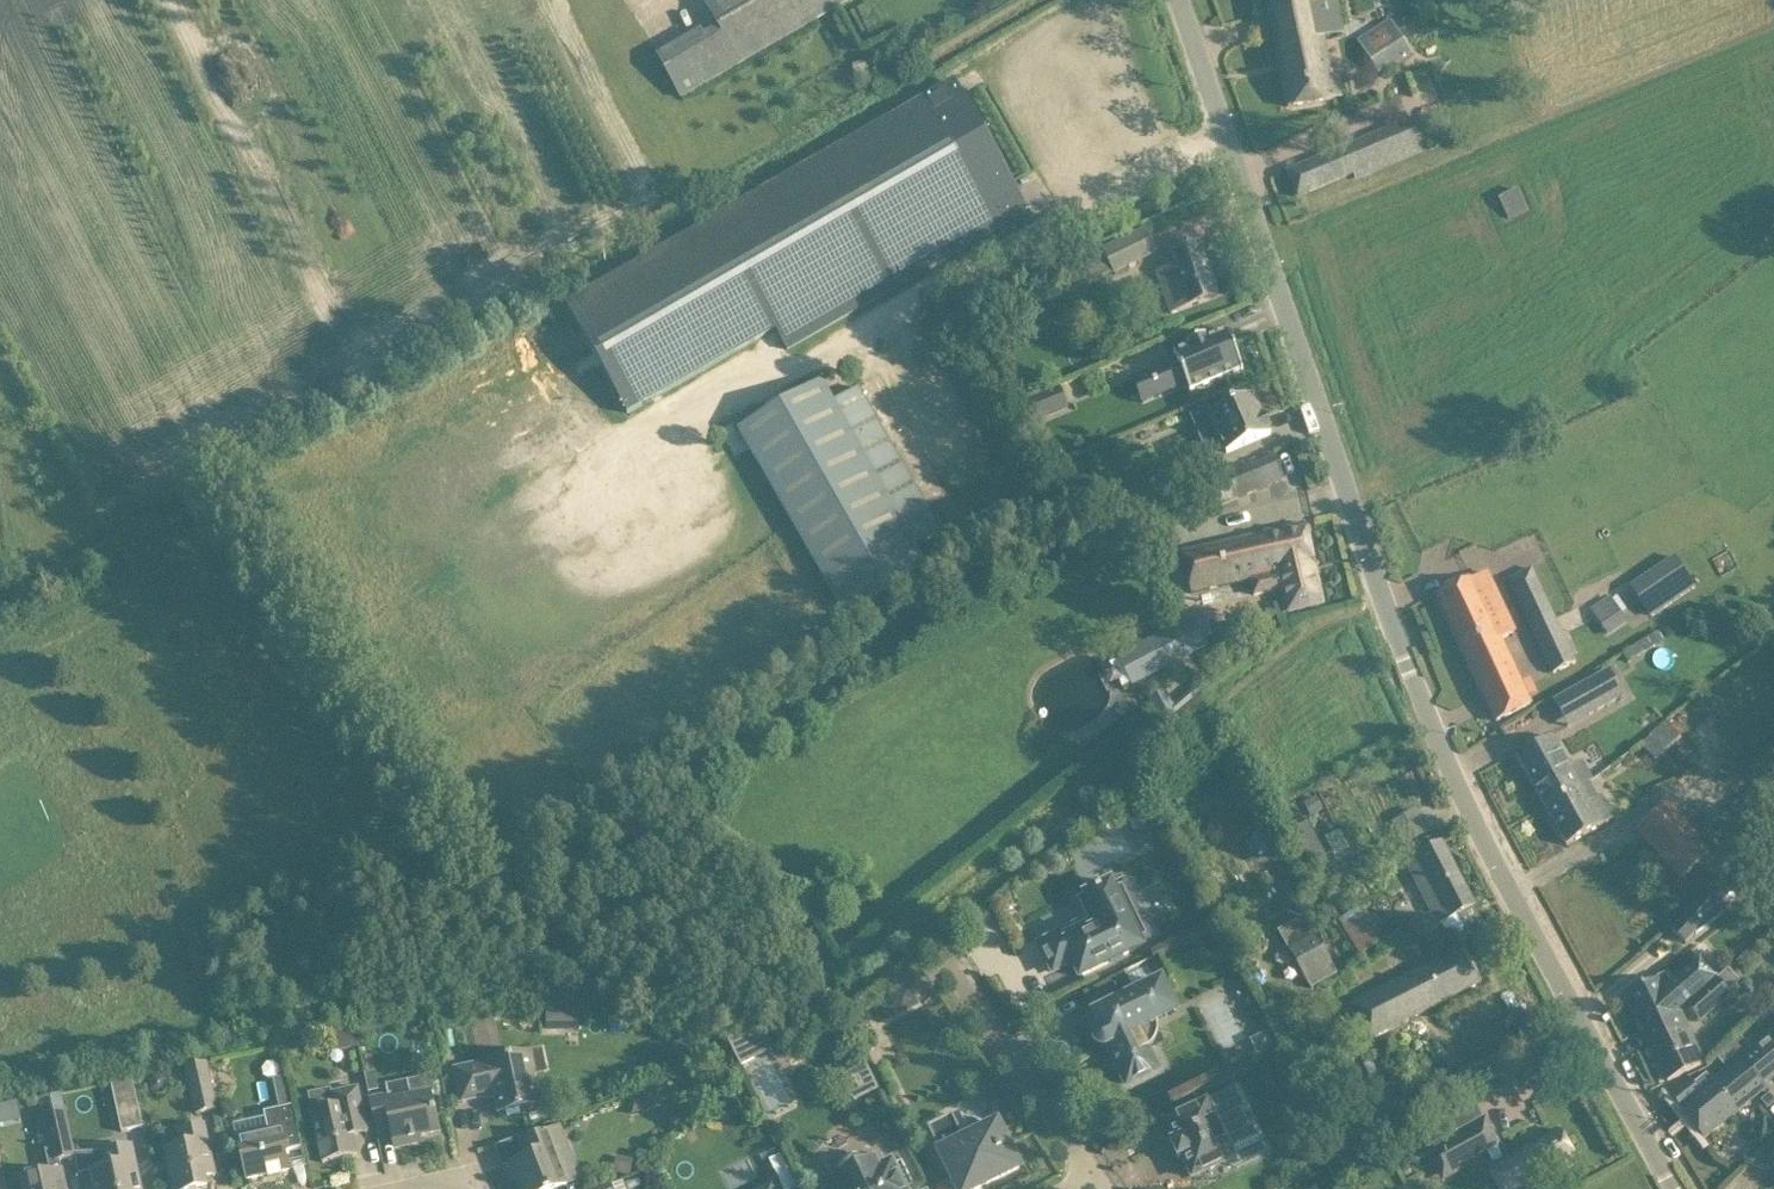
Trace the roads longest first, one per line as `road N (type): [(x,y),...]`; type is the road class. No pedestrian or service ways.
road 1 (tertiary): [(1676,1188),(1485,851),(1381,597),(1180,0)]
road 2 (residential): [(947,971),(1091,1181)]

